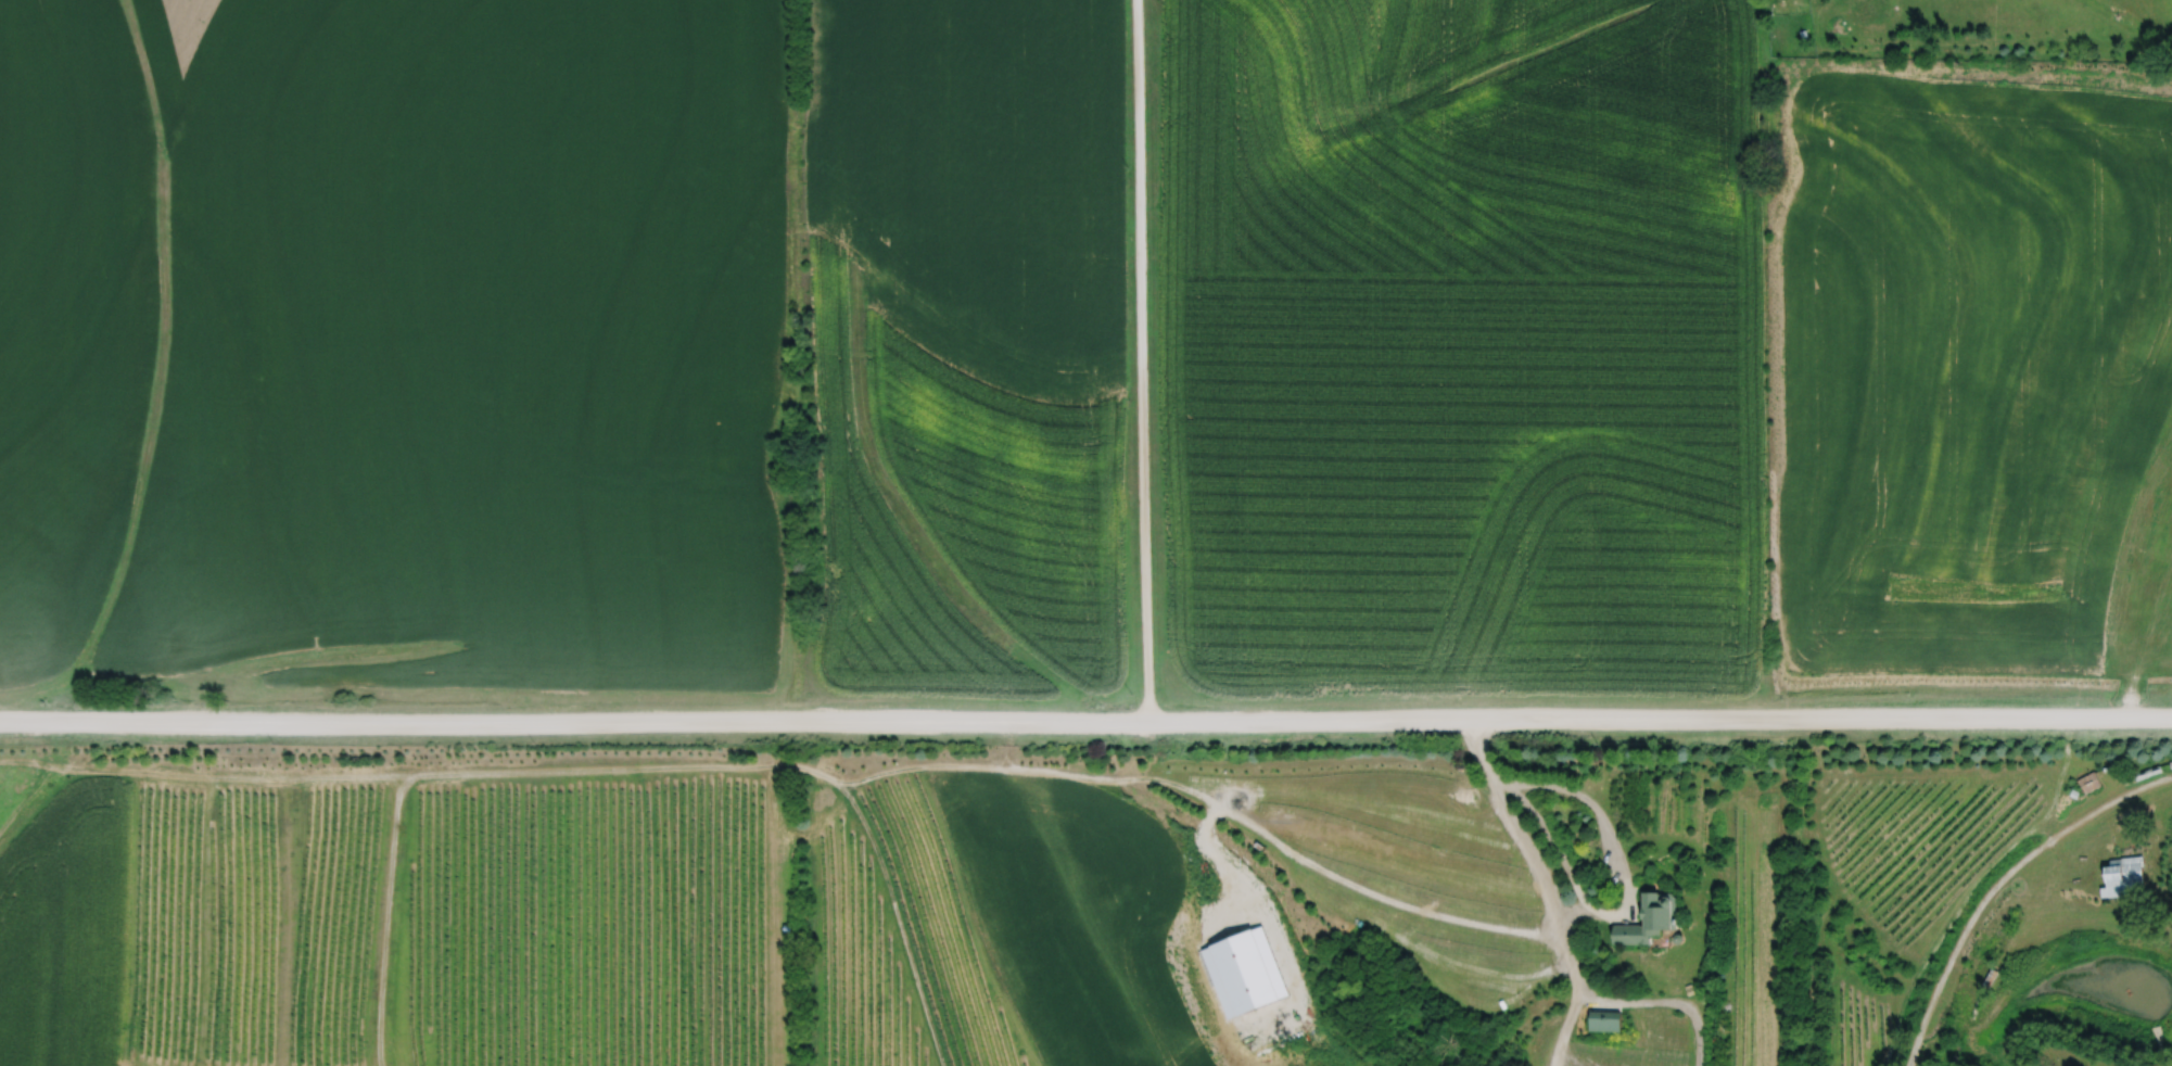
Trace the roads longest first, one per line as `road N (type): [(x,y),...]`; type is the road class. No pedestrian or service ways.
road 1 (residential): [(0,721),(2171,716)]

